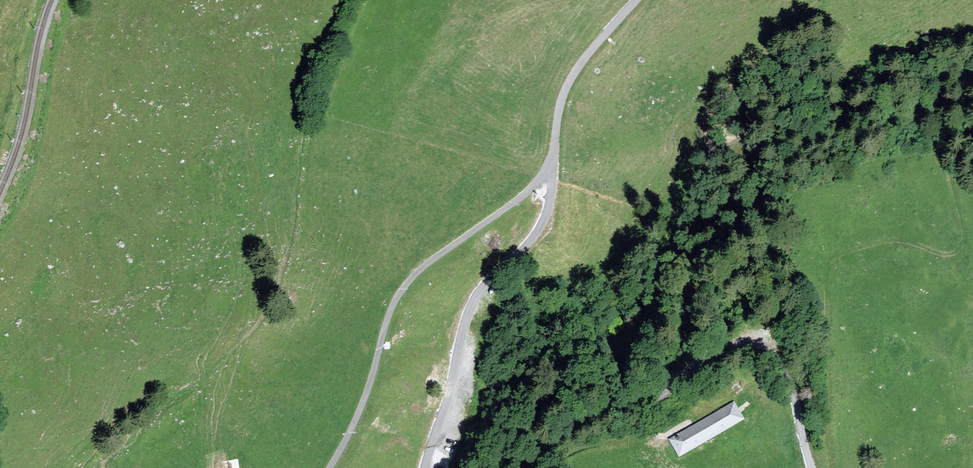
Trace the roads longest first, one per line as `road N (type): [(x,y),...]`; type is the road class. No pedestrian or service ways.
road 1 (track): [(831,467),(826,267),(841,253),(891,240),(944,256),(960,251),(962,230),(937,145),(846,105),(856,76),(972,45)]
road 2 (unclassified): [(812,467),(783,361),(747,341),(670,394),(589,419),(533,467)]
road 3 (unclassified): [(555,156),(522,197),(404,287),(367,393),(329,467)]
road 4 (unclassified): [(424,467),(473,306),(544,223),(555,156)]
road 5 (track): [(539,461),(581,447),(655,440),(729,397)]
road 6 (unclassified): [(555,156),(566,88),(636,0)]

